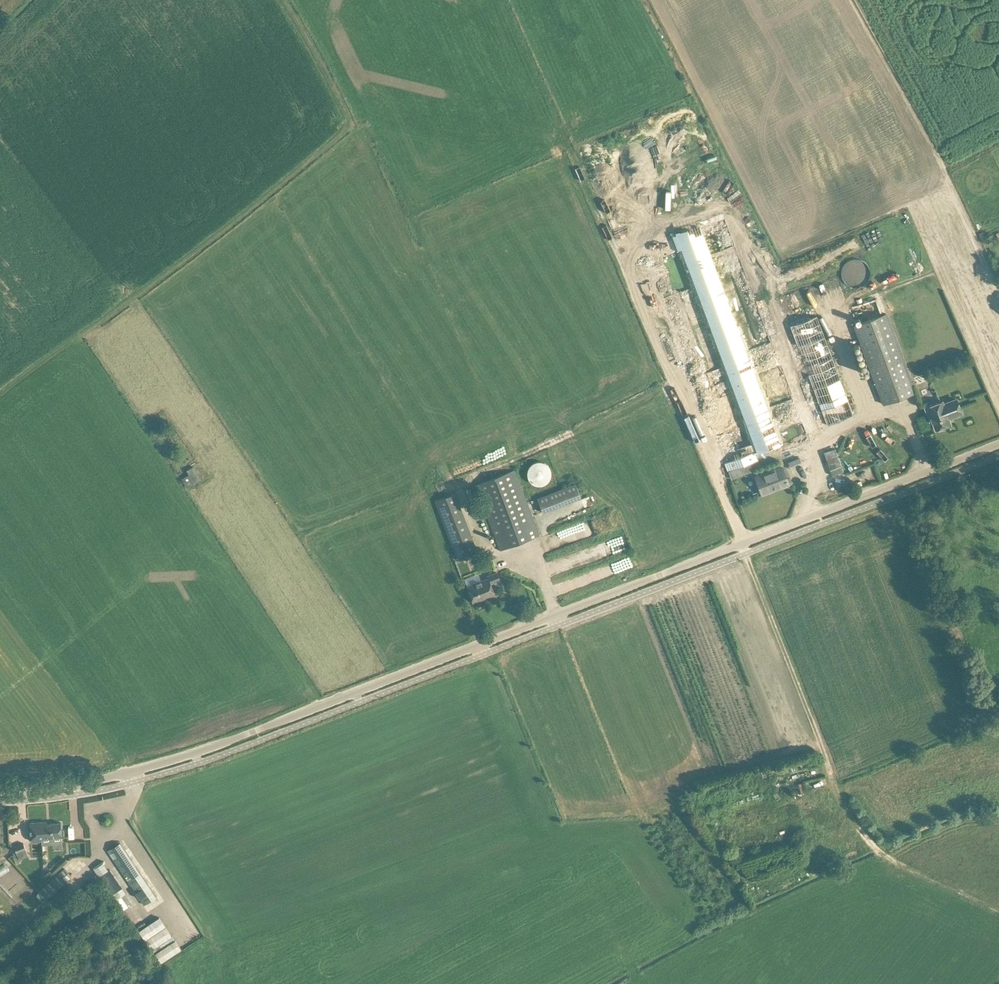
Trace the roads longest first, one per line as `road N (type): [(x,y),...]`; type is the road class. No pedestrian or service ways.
road 1 (unclassified): [(0,791),(87,781),(229,740),(998,444)]
road 2 (track): [(0,402),(356,116),(288,0)]
road 3 (track): [(998,909),(884,855),(842,809),(741,543)]
road 4 (track): [(136,781),(60,903),(0,951)]

